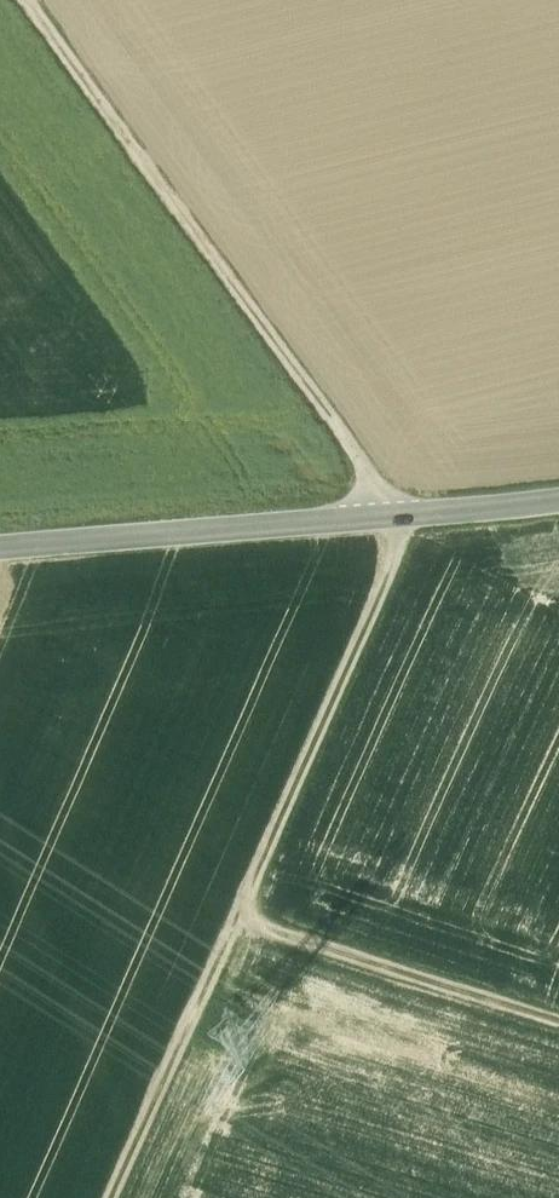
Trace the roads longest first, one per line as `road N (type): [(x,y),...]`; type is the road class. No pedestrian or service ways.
road 1 (track): [(399,522),(392,556),(114,1197)]
road 2 (track): [(28,0),(361,470),(379,522)]
road 3 (unclassified): [(0,553),(558,502)]
road 4 (track): [(233,919),(558,1019)]

